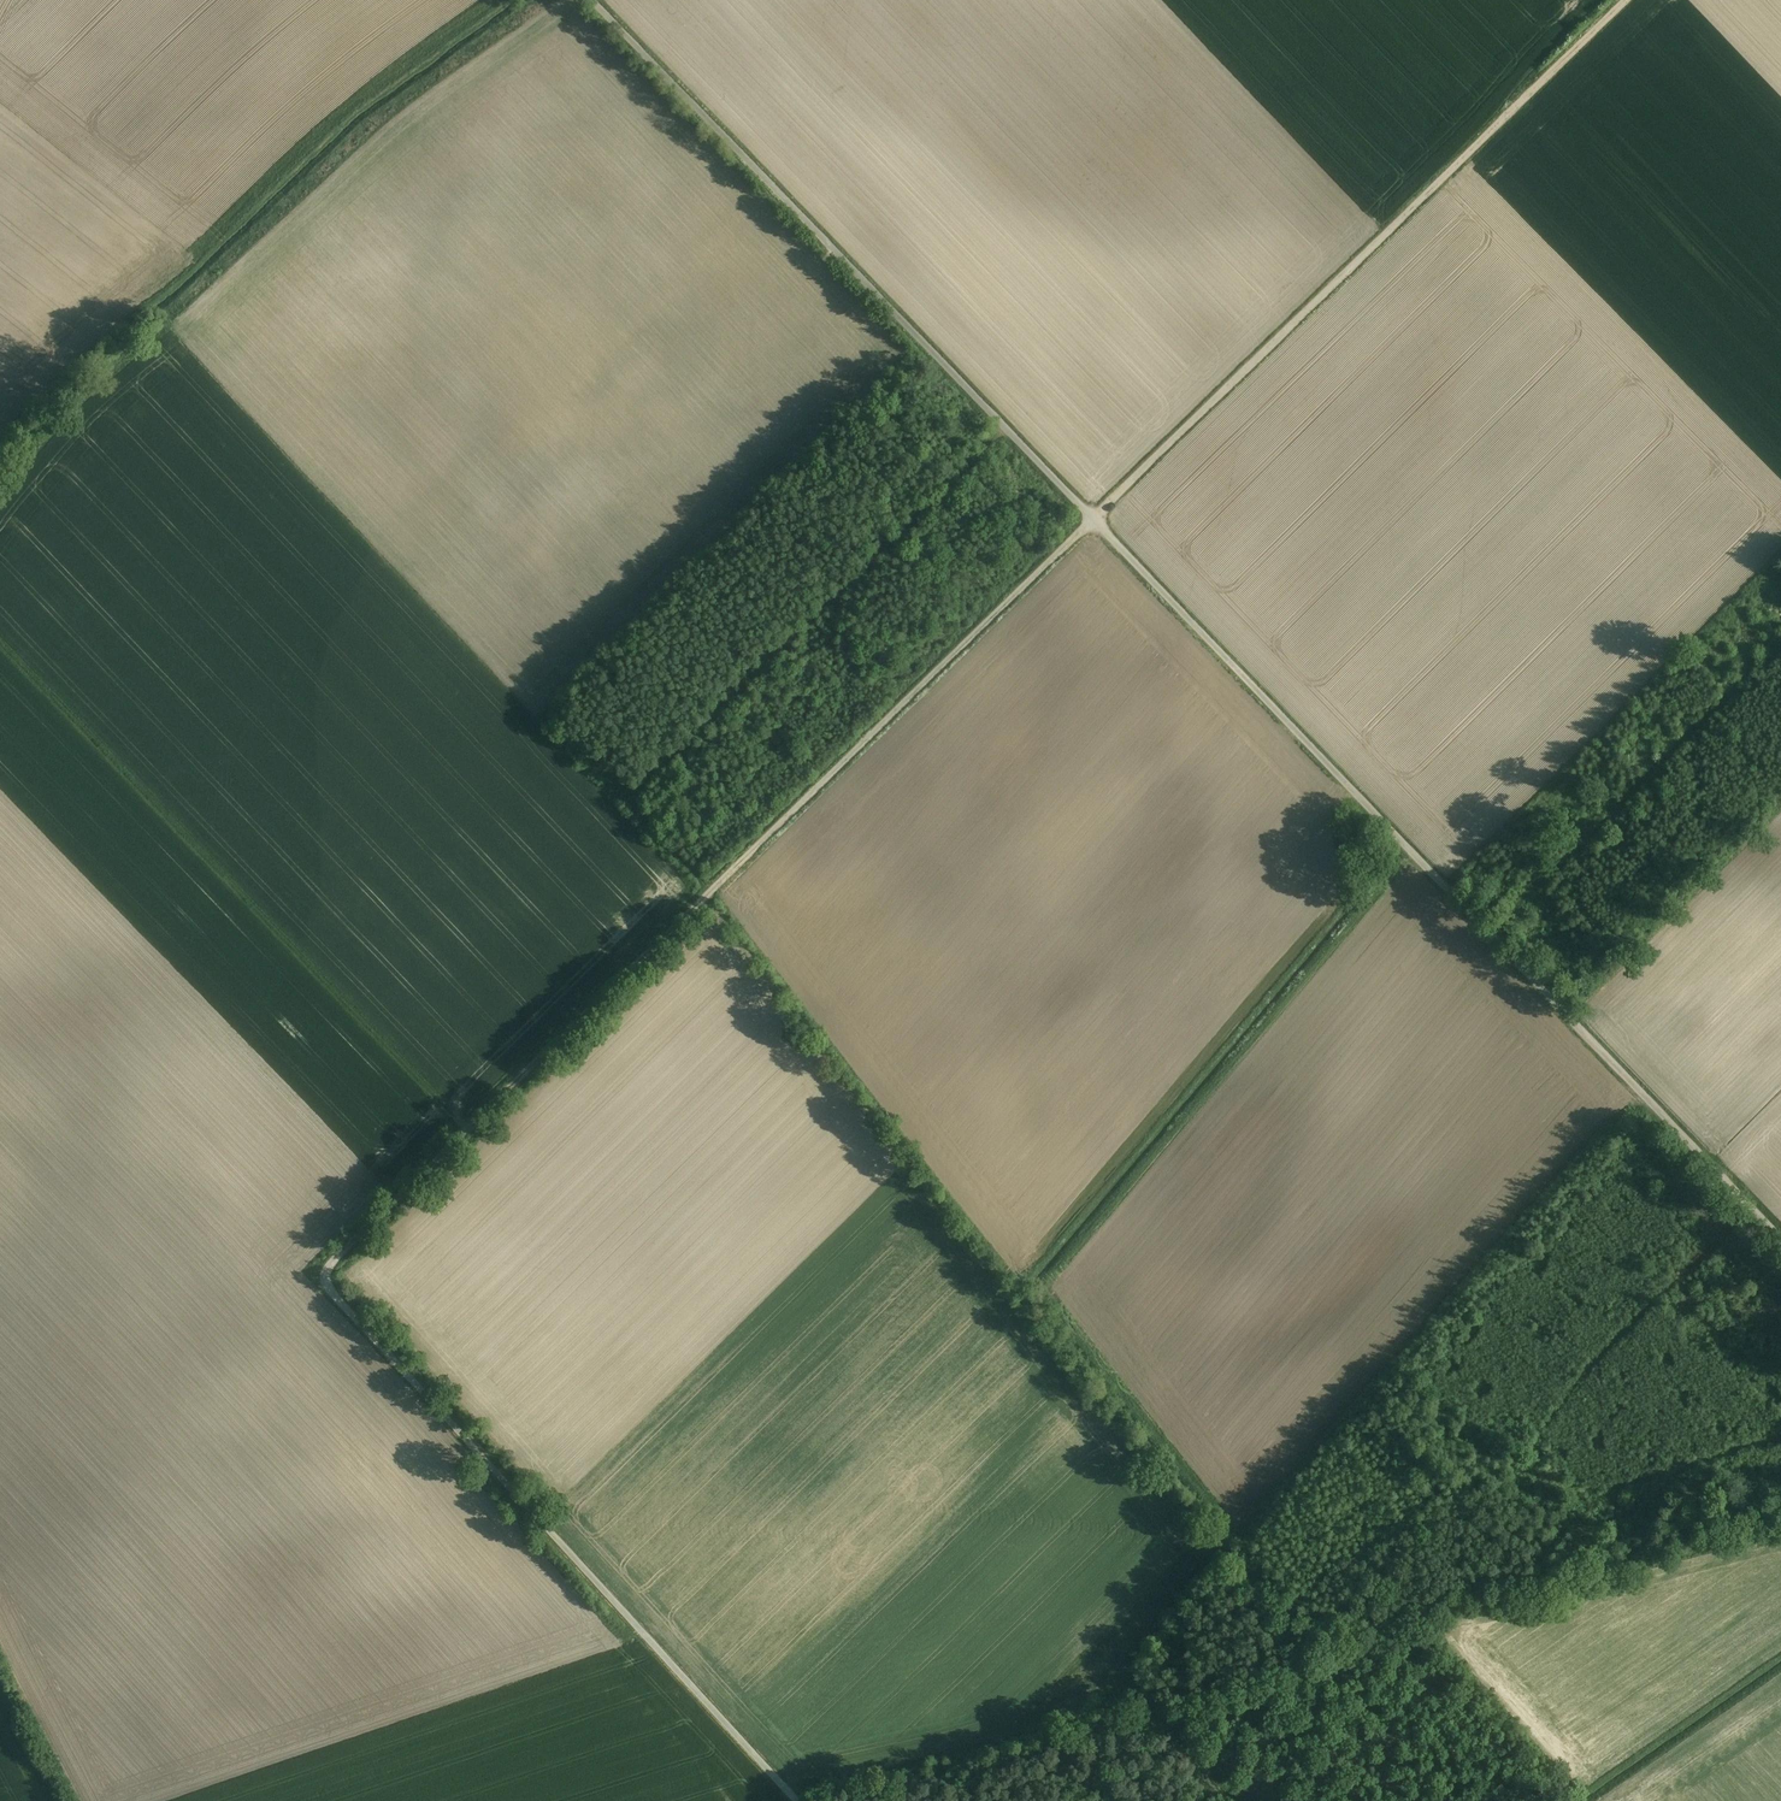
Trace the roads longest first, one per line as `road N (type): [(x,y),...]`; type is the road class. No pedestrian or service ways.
road 1 (track): [(807,1800),(341,1285),(334,1255),(1624,0)]
road 2 (unclassified): [(1780,1232),(603,0)]

